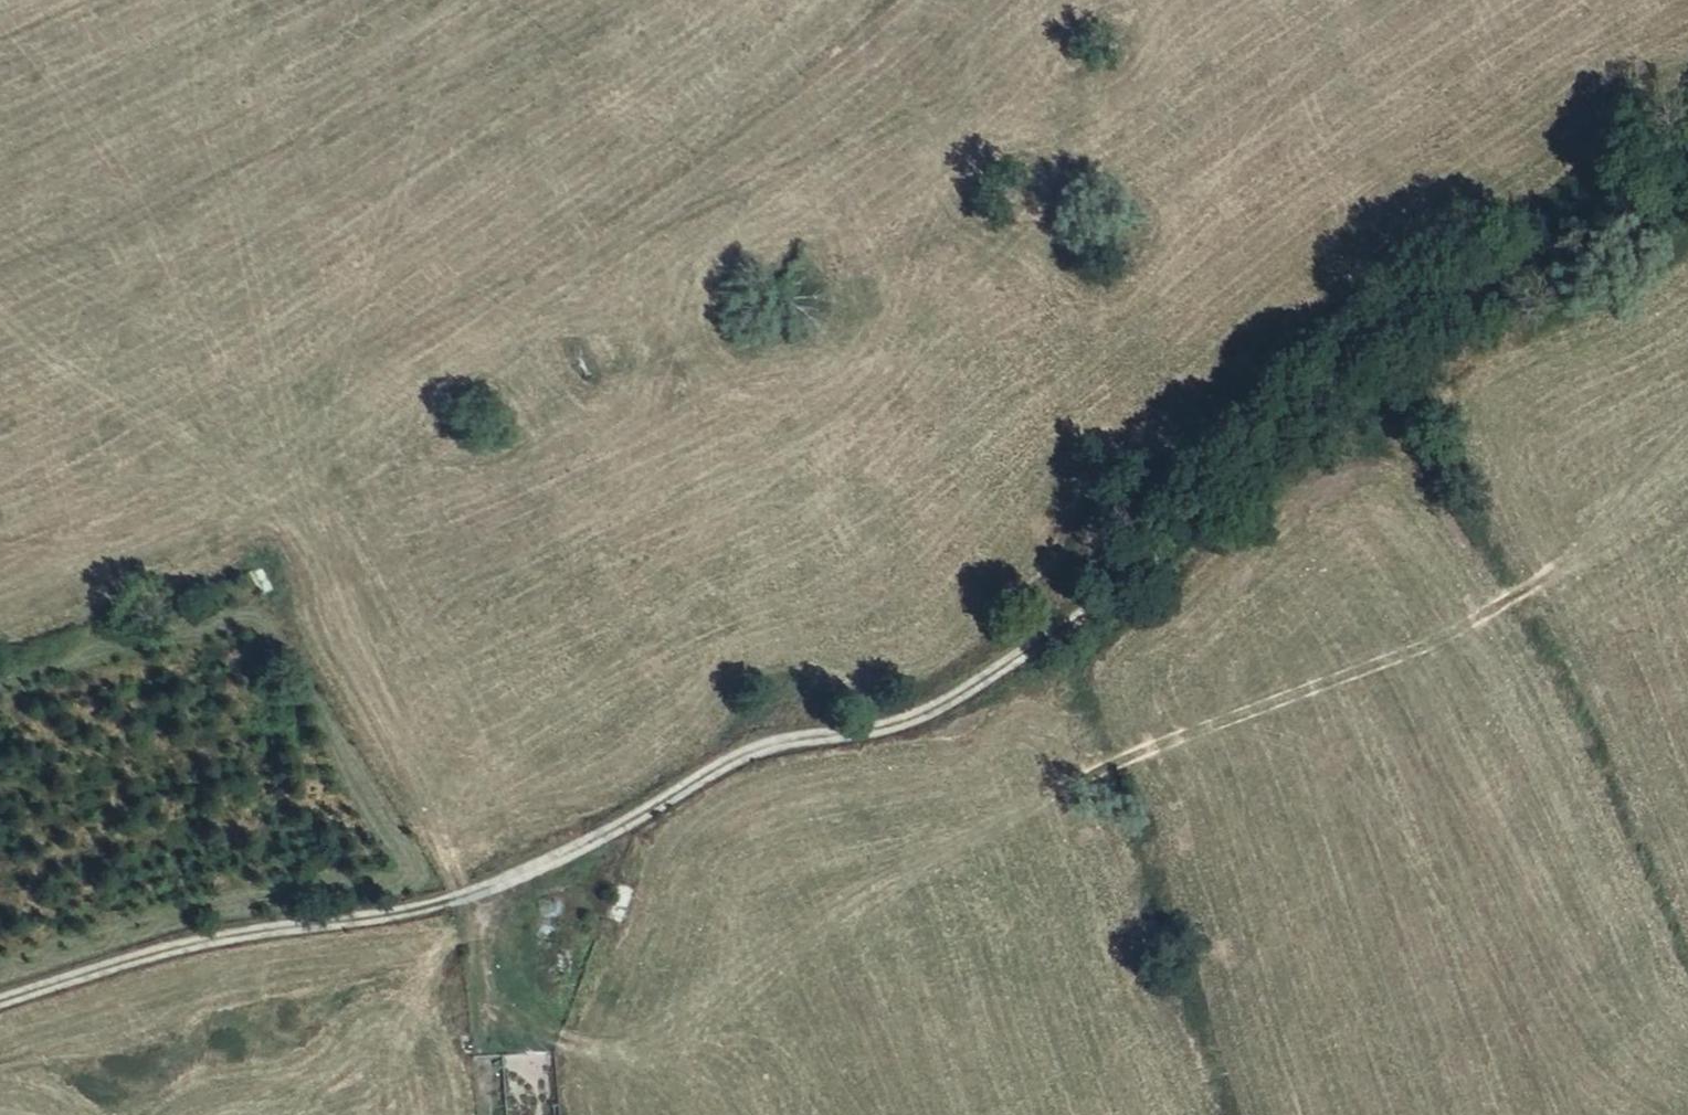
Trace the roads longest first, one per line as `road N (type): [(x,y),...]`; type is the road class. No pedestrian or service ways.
road 1 (track): [(1687,182),(1365,352),(1195,535),(1059,644),(921,723),(765,750),(602,846),(460,908),(172,959),(0,1013)]

